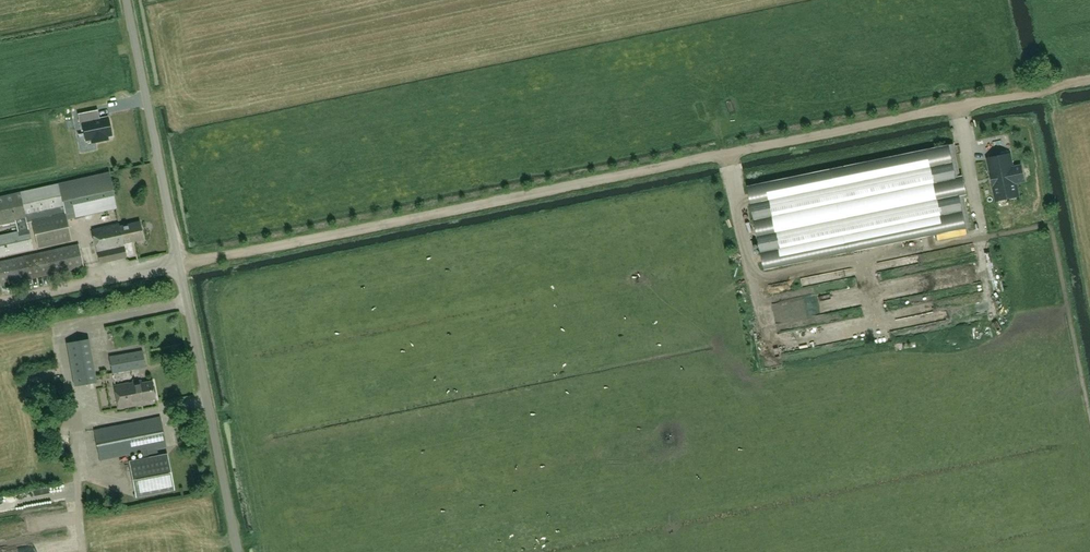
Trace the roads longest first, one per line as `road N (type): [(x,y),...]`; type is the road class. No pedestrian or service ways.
road 1 (track): [(1089,80),(0,301)]
road 2 (unclassified): [(236,551),(128,0)]

